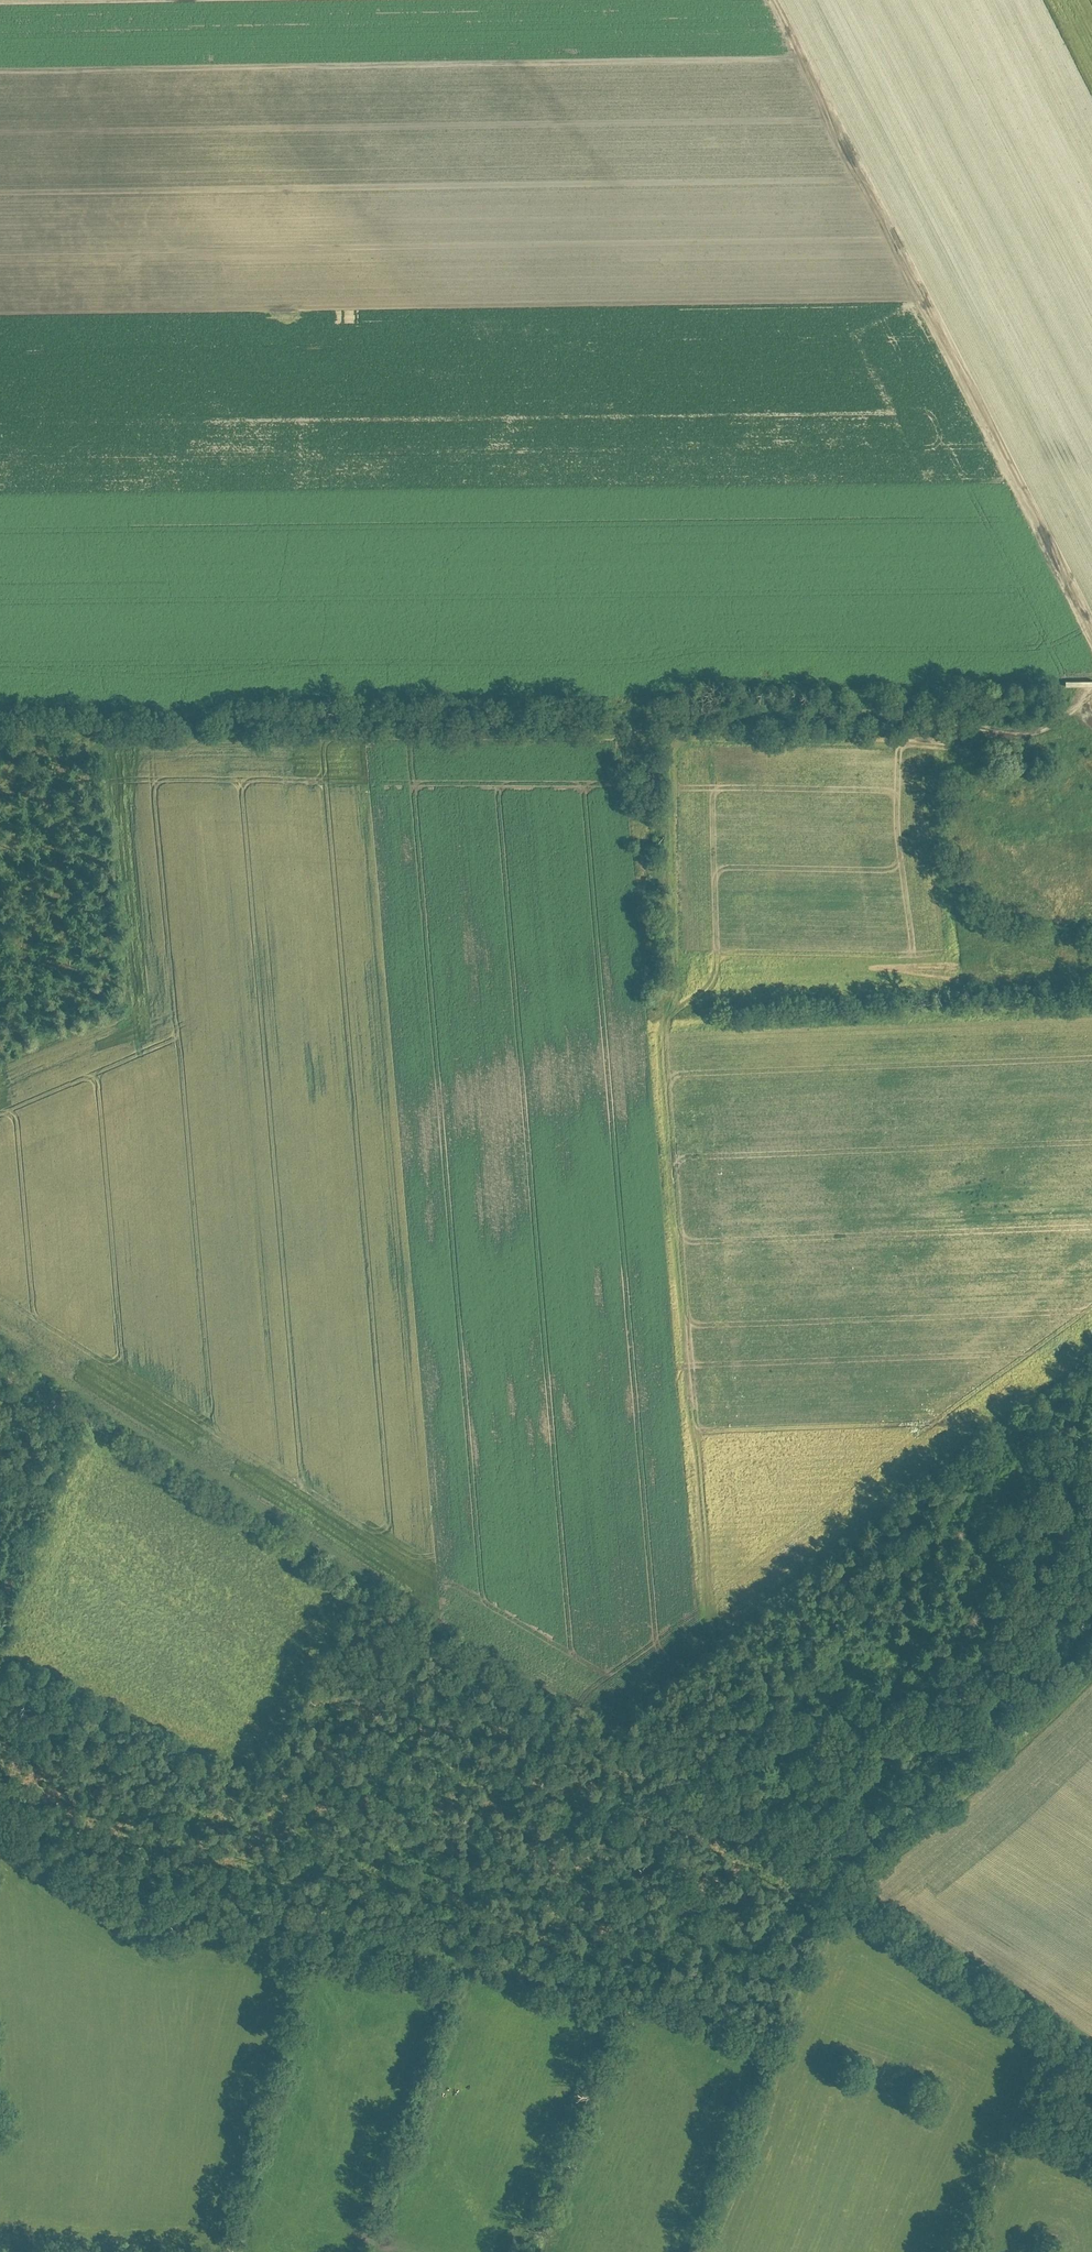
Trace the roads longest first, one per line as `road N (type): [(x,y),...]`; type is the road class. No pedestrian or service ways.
road 1 (track): [(1091,1672),(856,1900)]

